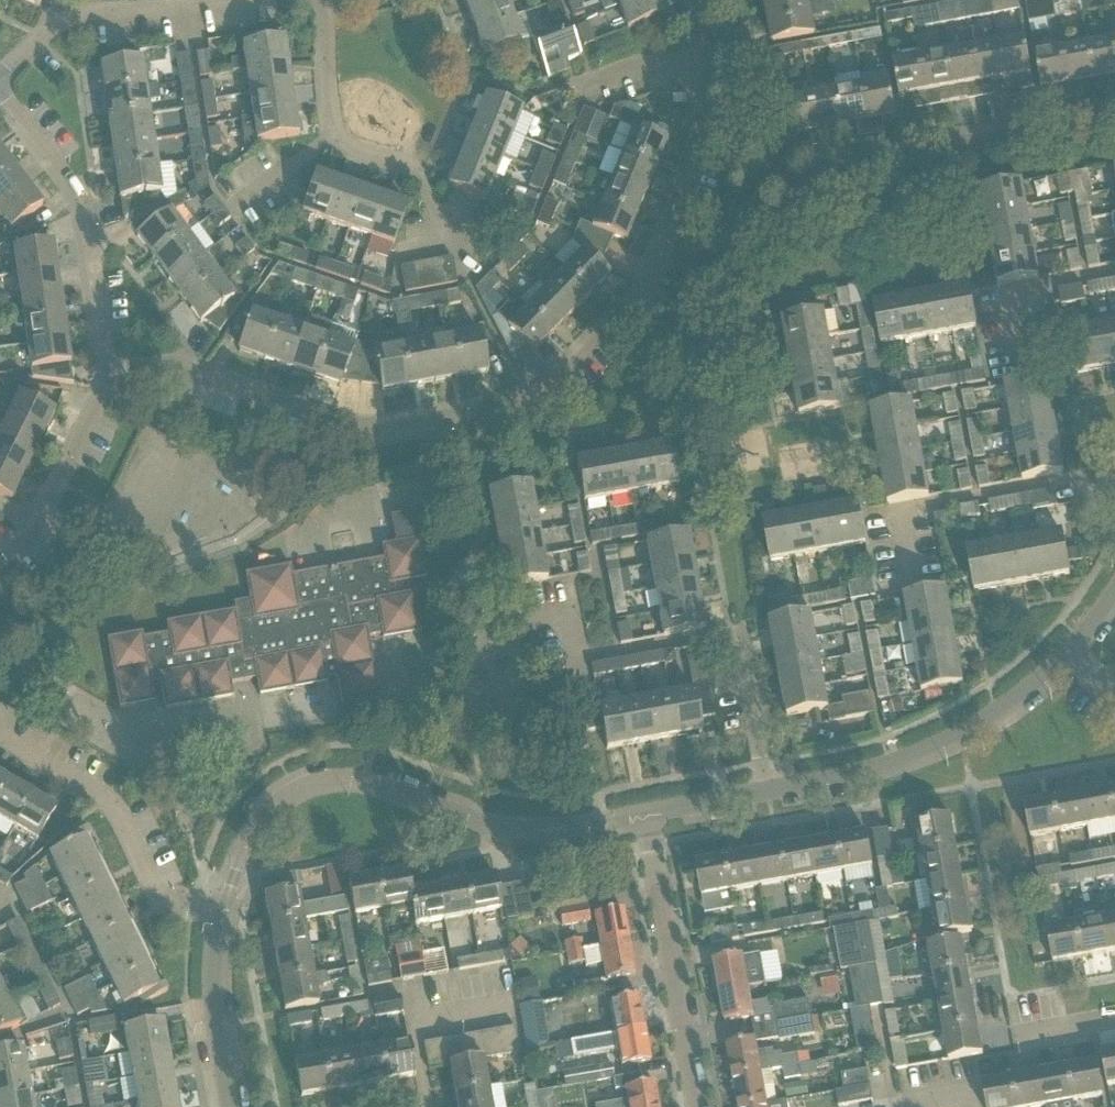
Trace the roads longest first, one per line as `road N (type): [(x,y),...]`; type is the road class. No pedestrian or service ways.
road 1 (residential): [(108,375),(194,370),(360,433),(532,401),(652,276),(700,156),(700,64)]
road 2 (residential): [(232,1106),(215,988),(220,919),(259,825),(290,795),(349,783),(485,826),(544,831),(646,817)]
road 3 (residential): [(767,790),(740,641),(728,632),(577,660),(567,612),(515,622)]
road 4 (residential): [(767,790),(903,762),(995,717),(1073,652)]
road 5 (residential): [(0,87),(80,199),(108,375)]
road 6 (residential): [(697,1106),(646,817)]
road 7 (residential): [(0,78),(46,28),(77,13),(214,0)]
road 8 (residential): [(322,0),(332,134),(358,155),(414,170)]
road 9 (residential): [(108,375),(35,527),(0,555)]
road 10 (residential): [(431,1106),(414,1025),(503,1010)]
road 11 (residential): [(646,817),(767,790)]
road 12 (residential): [(584,87),(647,62),(700,64)]

